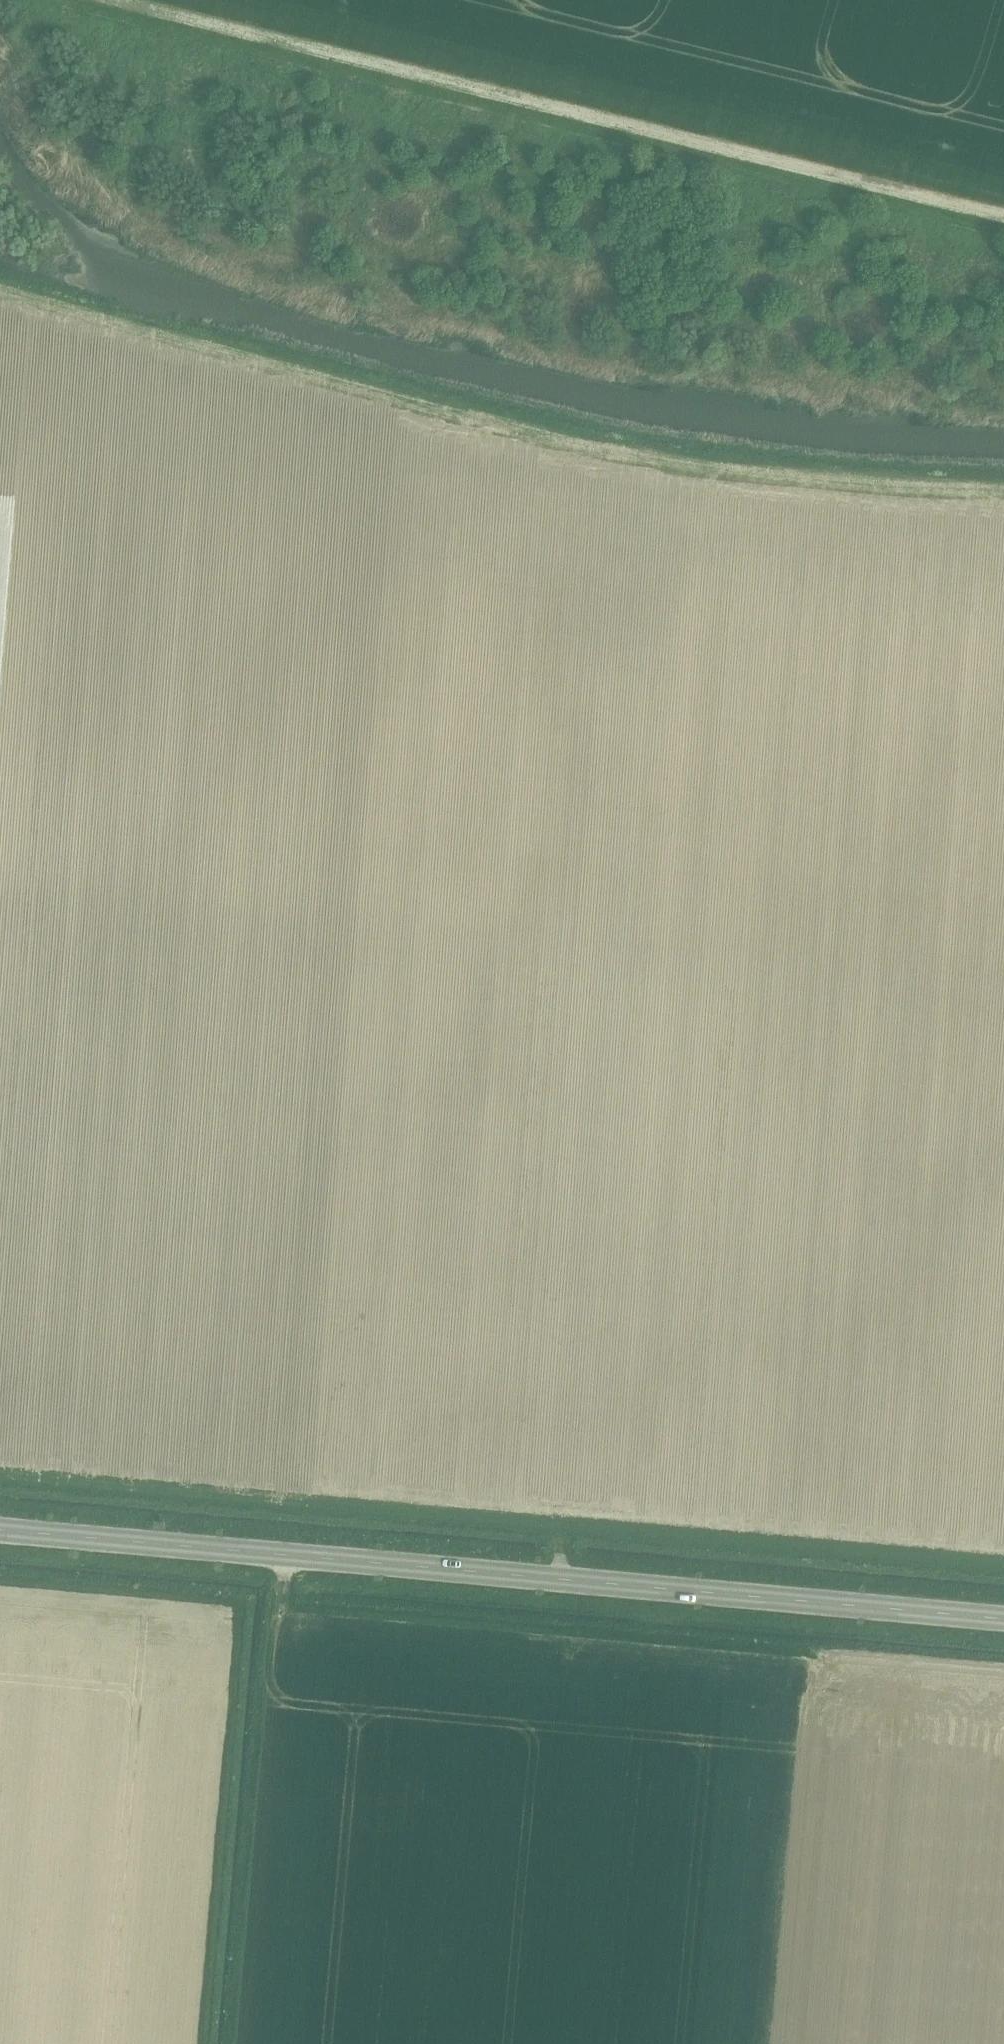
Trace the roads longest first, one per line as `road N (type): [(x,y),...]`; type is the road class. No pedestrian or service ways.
road 1 (secondary): [(1003,1618),(0,1529)]

